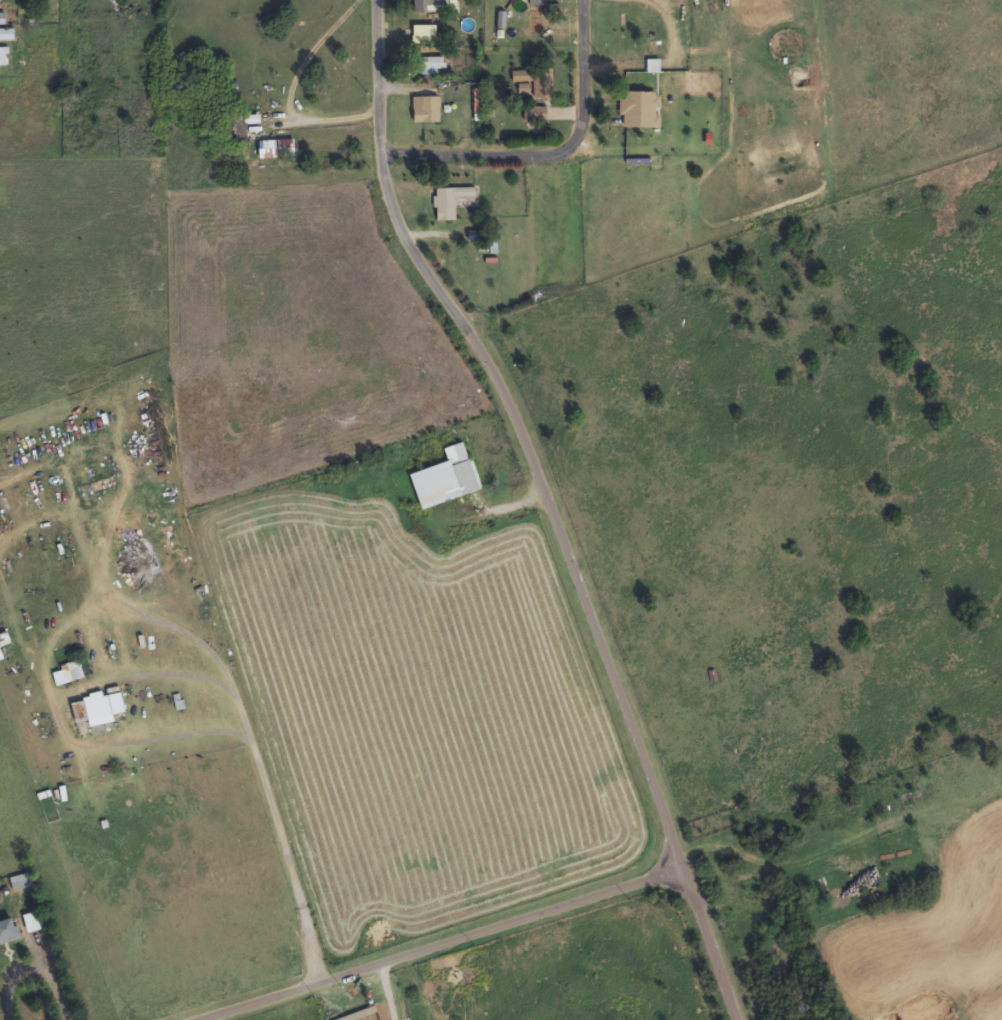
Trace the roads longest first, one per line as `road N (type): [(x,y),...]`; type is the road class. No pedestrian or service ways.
road 1 (residential): [(735,1019),(483,355),(419,268),(384,199),(375,157),(374,0)]
road 2 (residential): [(211,1019),(685,872)]
road 3 (residential): [(375,157),(576,159)]
road 4 (residential): [(576,159),(579,0)]

